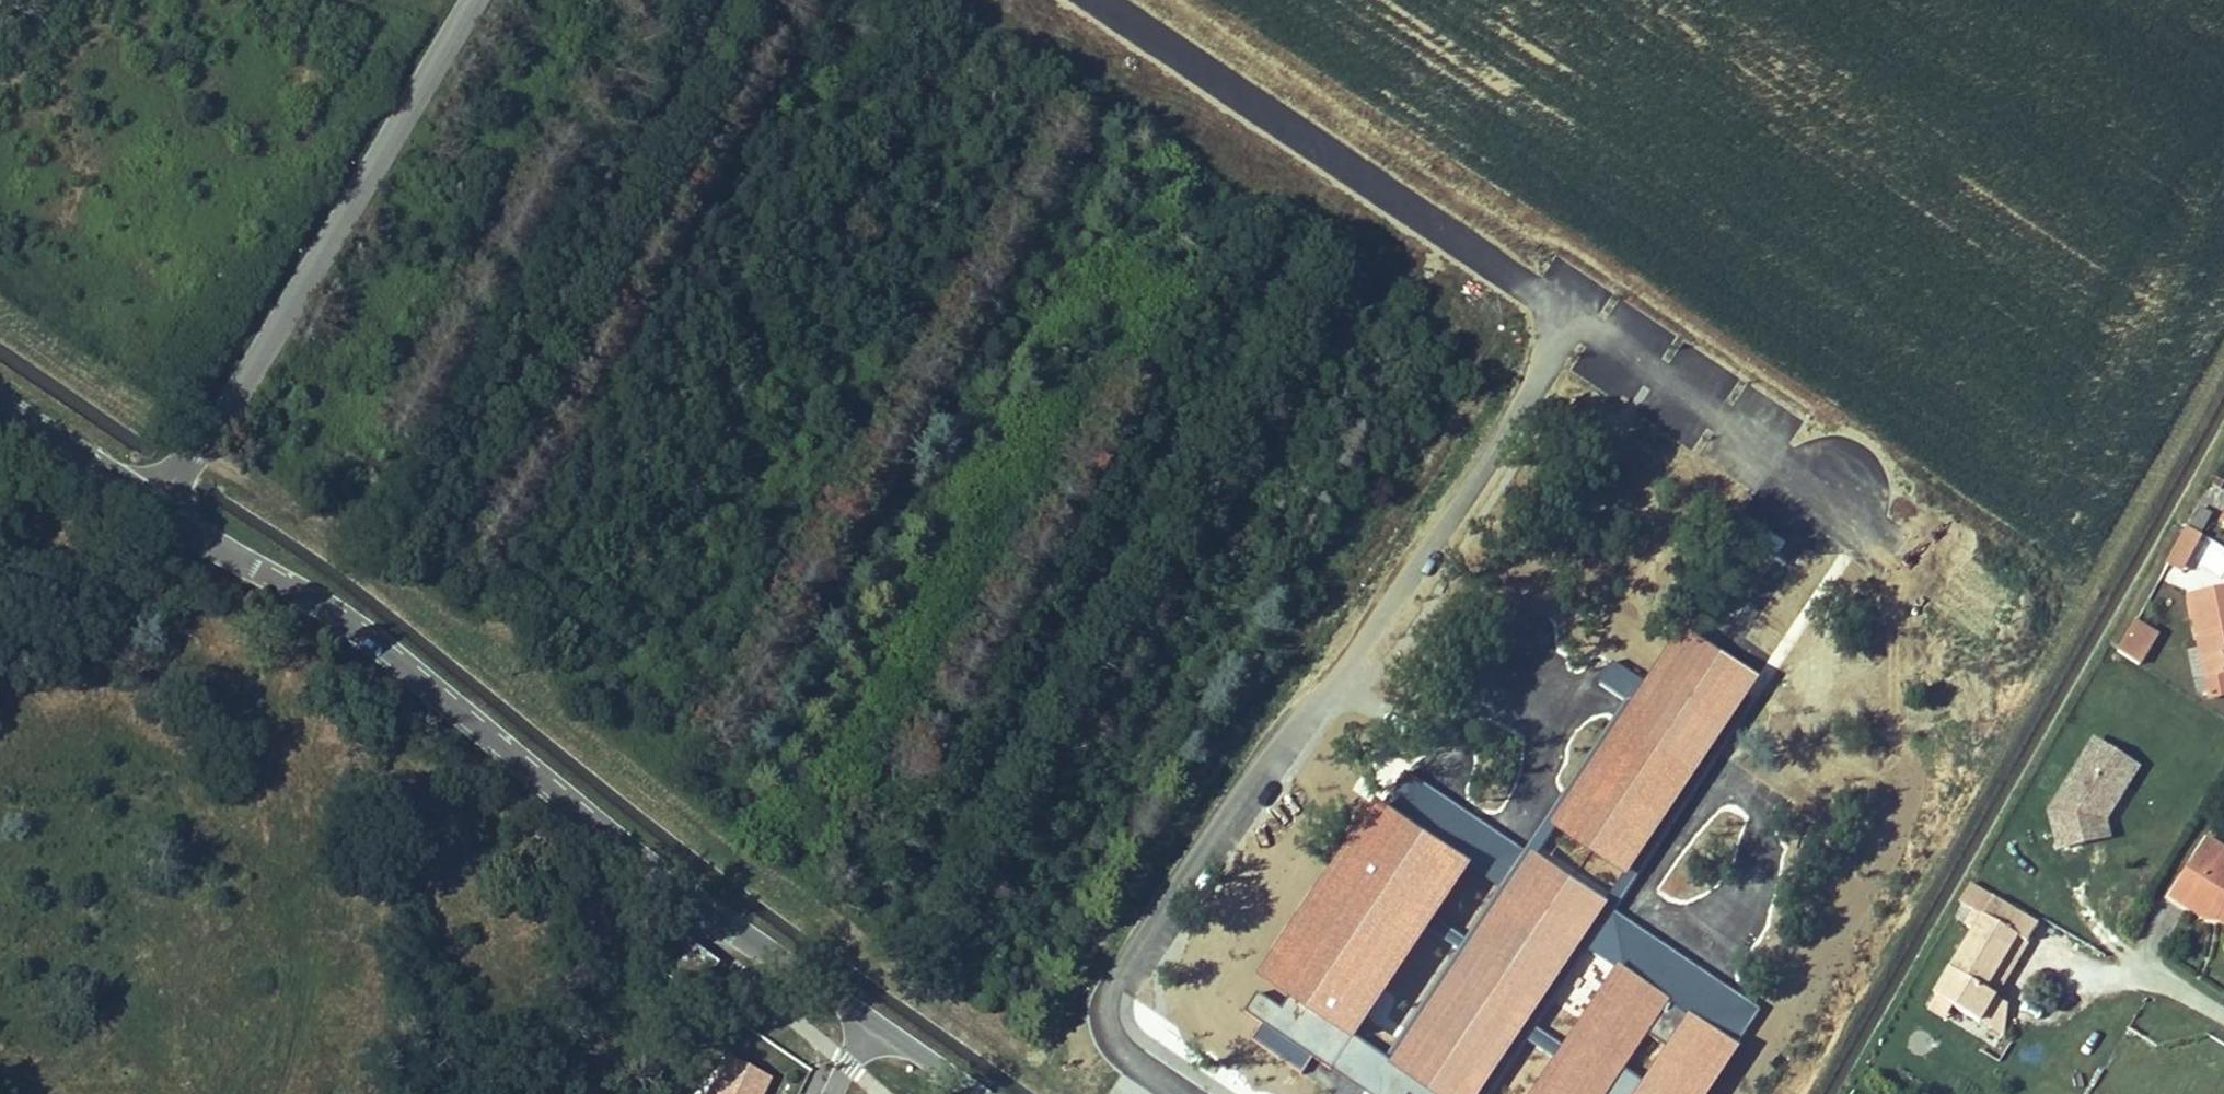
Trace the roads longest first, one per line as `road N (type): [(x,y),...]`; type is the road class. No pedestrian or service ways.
road 1 (unclassified): [(153,507),(306,596),(732,926),(878,1025)]
road 2 (unclassified): [(472,0),(213,433),(153,507)]
road 3 (unclassified): [(0,404),(153,507)]
road 4 (unclassified): [(878,1025),(979,1093)]

